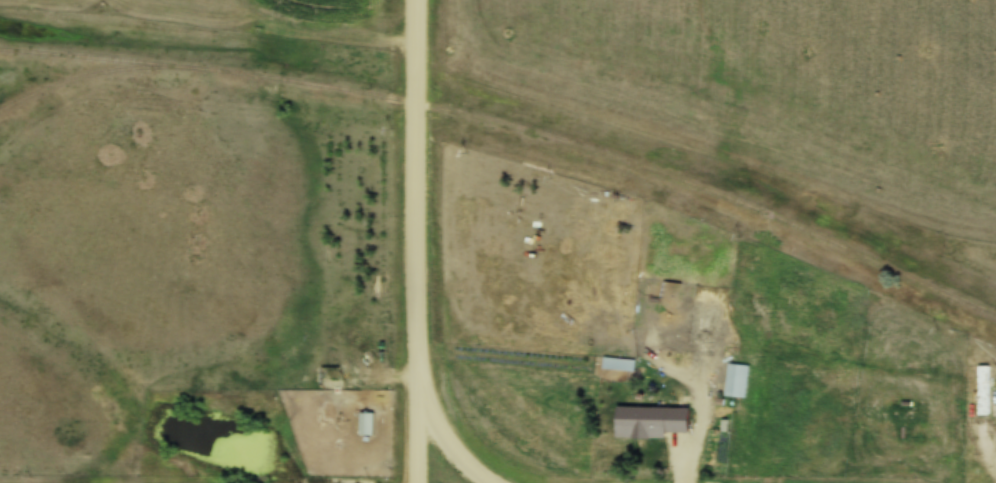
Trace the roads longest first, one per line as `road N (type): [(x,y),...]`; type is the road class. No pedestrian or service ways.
road 1 (residential): [(417,482),(416,0)]
road 2 (residential): [(483,482),(444,449),(417,381)]

